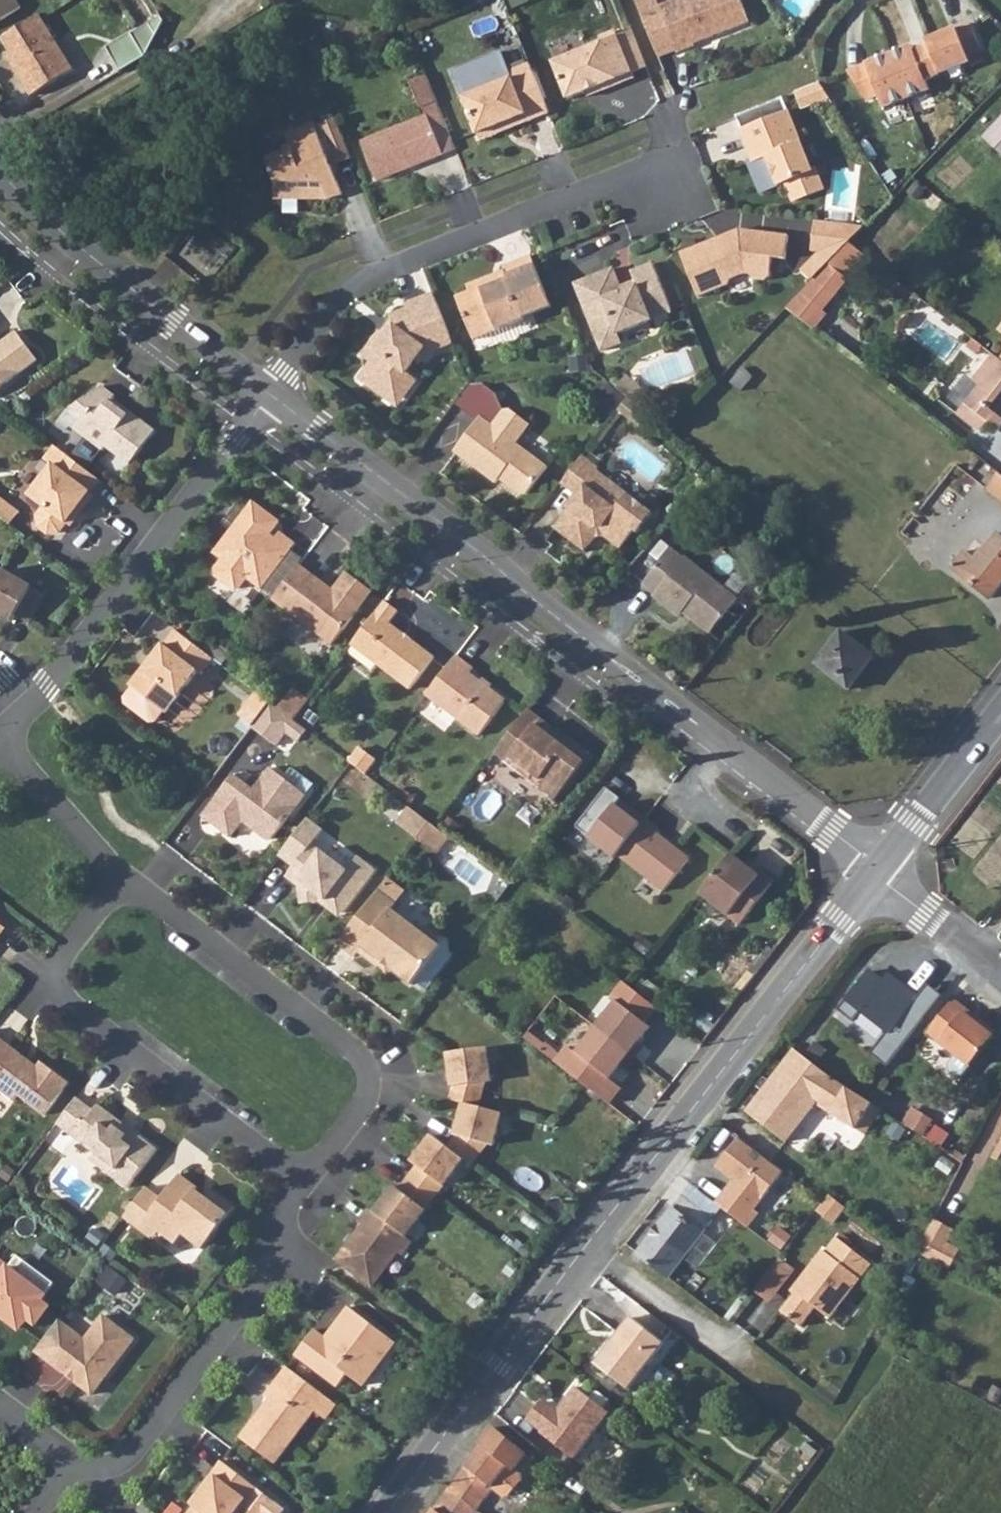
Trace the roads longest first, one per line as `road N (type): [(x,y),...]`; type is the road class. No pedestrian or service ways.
road 1 (secondary): [(386,1512),(874,869)]
road 2 (residential): [(274,395),(874,869)]
road 3 (residential): [(663,193),(600,187),(393,264),(353,287),(326,316),(274,395)]
road 4 (residential): [(125,873),(65,953),(57,977),(63,999),(302,1180)]
road 5 (residential): [(302,1180),(364,1103),(363,1061),(125,873)]
road 6 (residential): [(274,395),(25,707)]
road 7 (residential): [(73,1466),(93,1473),(130,1463),(264,1272),(302,1180)]
road 8 (residential): [(0,171),(49,221),(274,395)]
road 9 (secondary): [(874,869),(1000,708)]
road 10 (residential): [(125,873),(0,743)]
road 11 (residential): [(874,869),(1000,977)]

